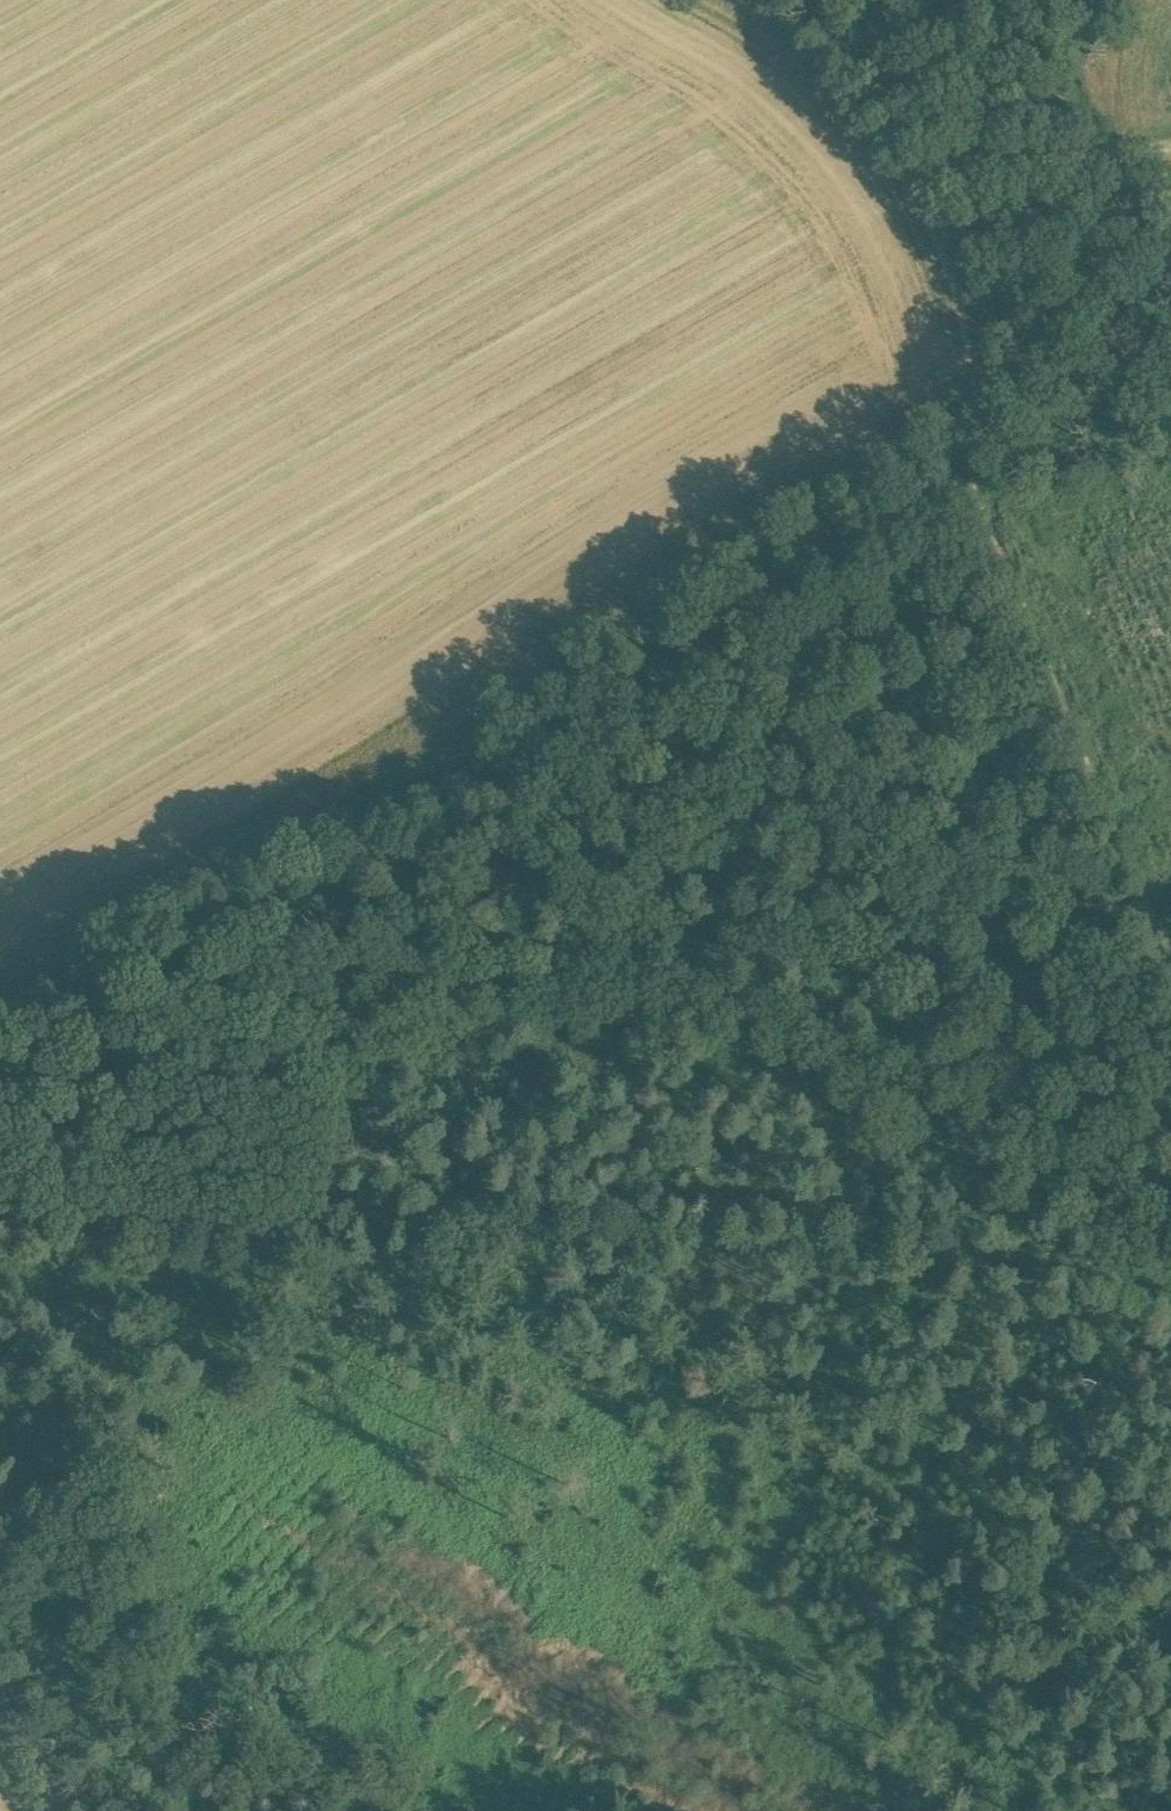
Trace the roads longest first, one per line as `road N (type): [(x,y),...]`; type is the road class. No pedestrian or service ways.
road 1 (track): [(914,184),(993,321),(976,490),(981,509),(1170,946)]
road 2 (track): [(725,0),(914,184)]
road 3 (track): [(914,184),(1170,140)]

